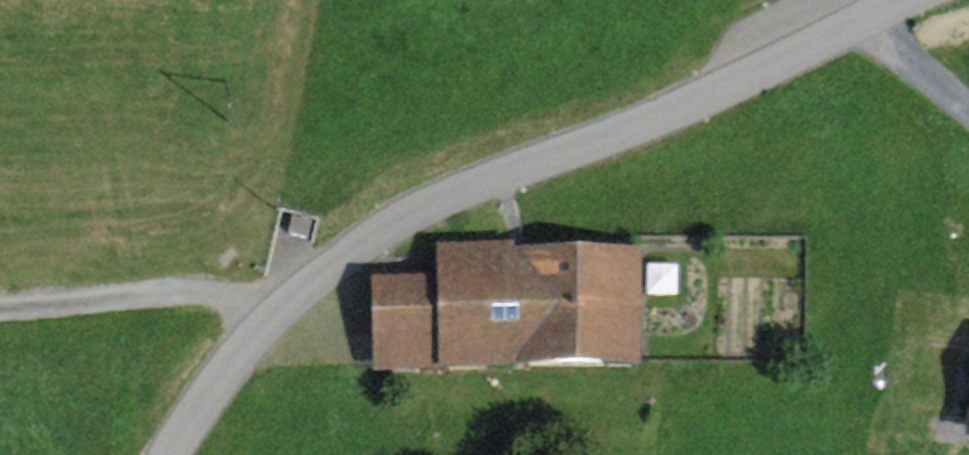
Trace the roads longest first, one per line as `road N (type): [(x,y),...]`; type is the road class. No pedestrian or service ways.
road 1 (unclassified): [(918,0),(659,128),(410,222),(271,330),(180,454)]
road 2 (track): [(0,298),(222,292),(271,330)]
road 3 (track): [(863,27),(968,116)]

